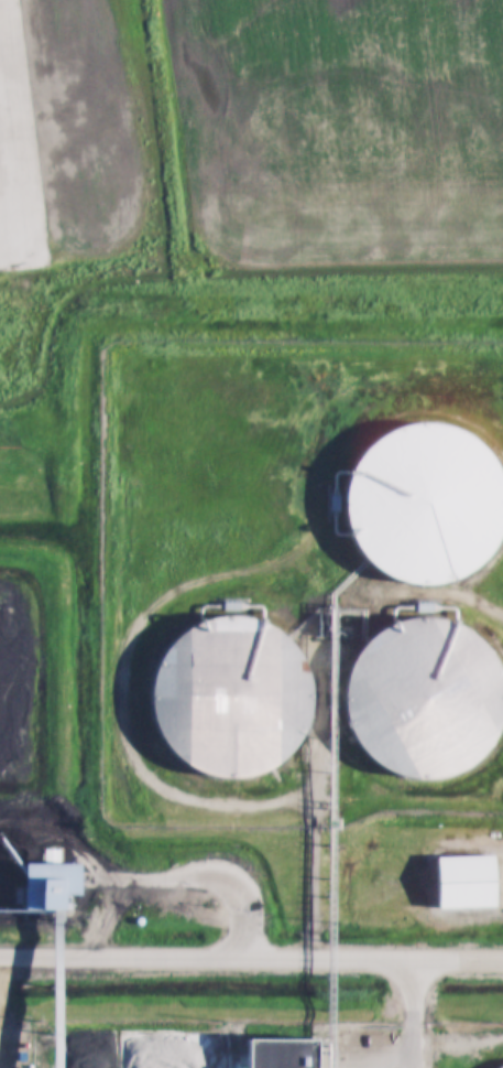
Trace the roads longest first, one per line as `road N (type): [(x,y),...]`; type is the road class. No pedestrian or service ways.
road 1 (residential): [(0,956),(502,959)]

